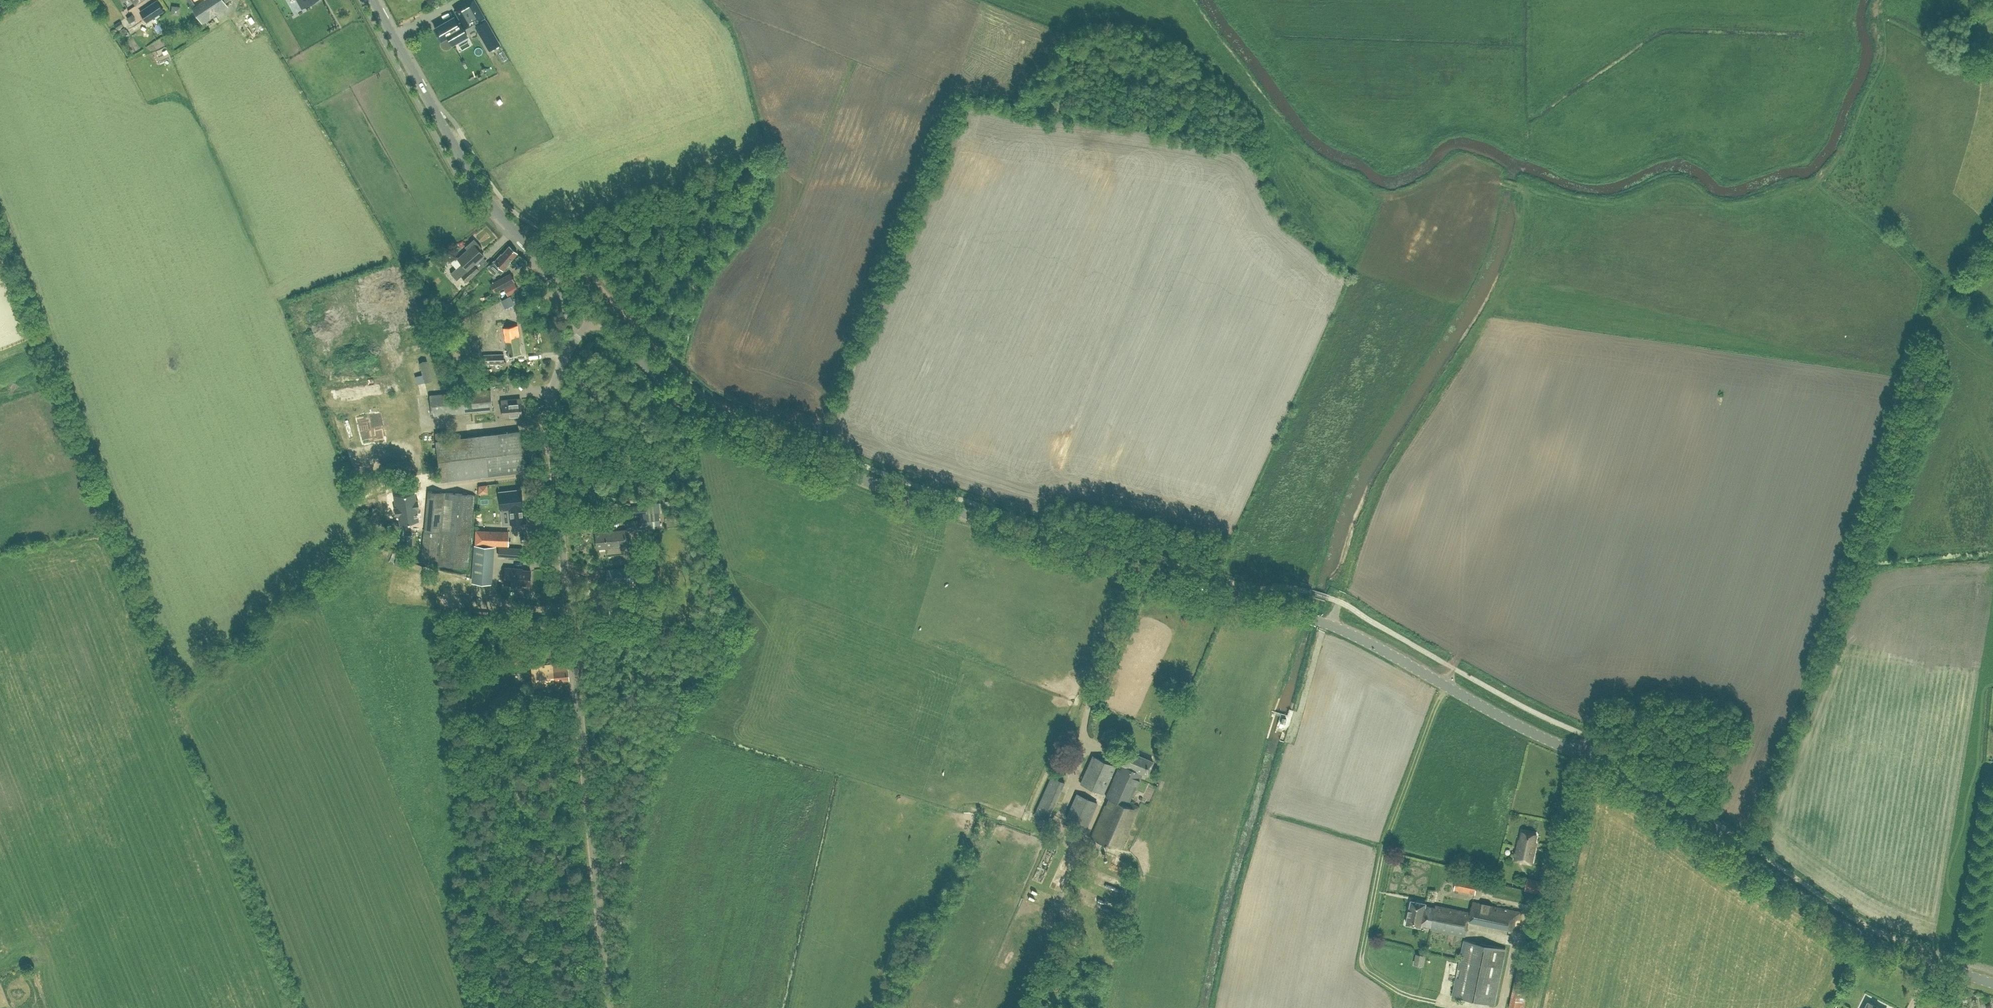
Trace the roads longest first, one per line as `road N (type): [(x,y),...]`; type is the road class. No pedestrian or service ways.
road 1 (tertiary): [(1992,982),(1865,940),(1630,778),(1347,631),(892,491),(730,427),(661,381),(599,316)]
road 2 (unclassified): [(609,1007),(549,415),(566,352),(599,316)]
road 3 (tertiary): [(599,316),(486,200),(373,0)]
road 4 (track): [(119,523),(0,222)]
road 5 (track): [(1966,956),(1992,799)]

